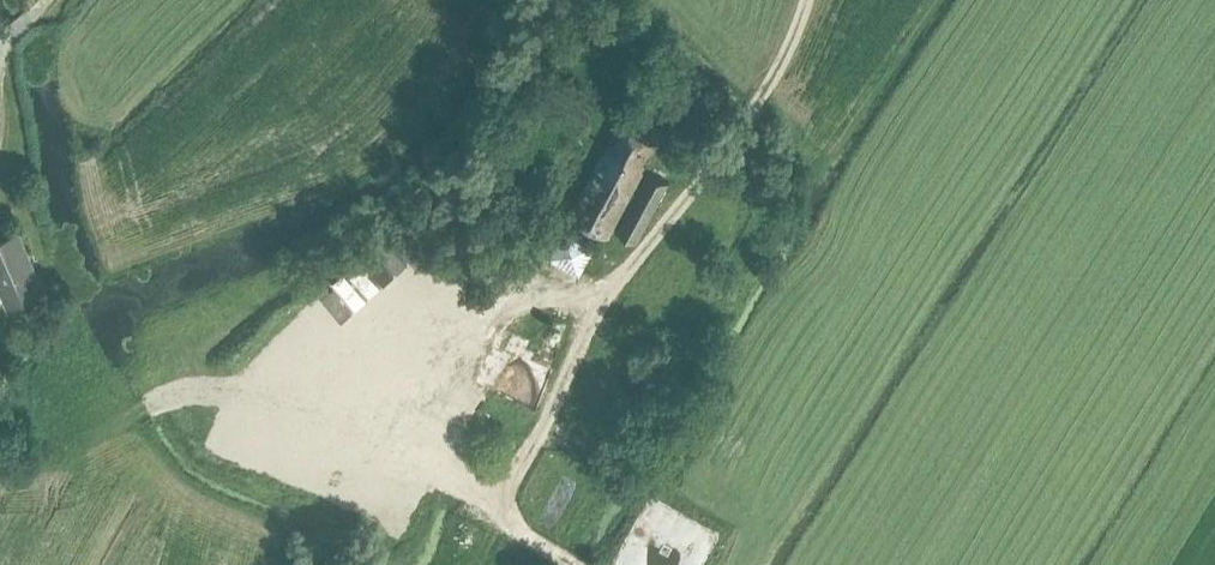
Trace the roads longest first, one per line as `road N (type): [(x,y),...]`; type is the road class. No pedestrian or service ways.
road 1 (track): [(612,283),(501,492),(514,527),(583,564)]

